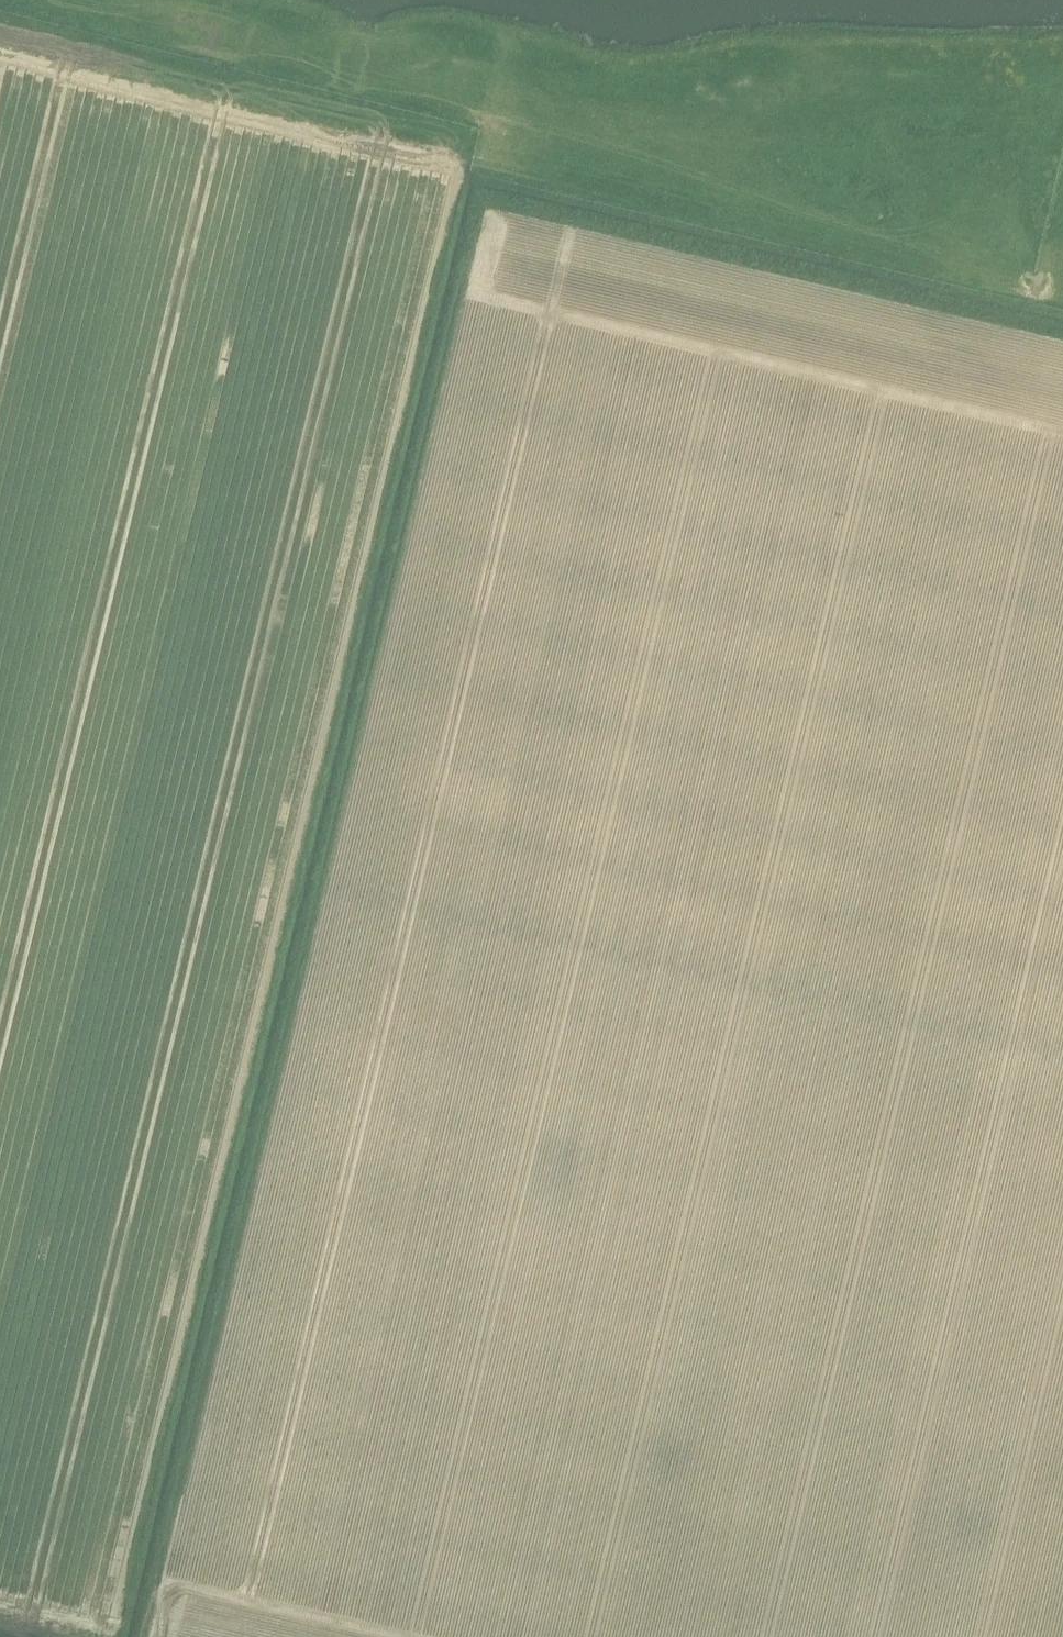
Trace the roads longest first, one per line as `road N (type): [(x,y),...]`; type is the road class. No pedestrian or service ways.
road 1 (track): [(147,1636),(481,201),(1062,335)]
road 2 (track): [(0,37),(426,141),(449,154),(457,172),(115,1636)]
road 3 (track): [(1062,276),(1039,283),(649,154),(47,0)]

